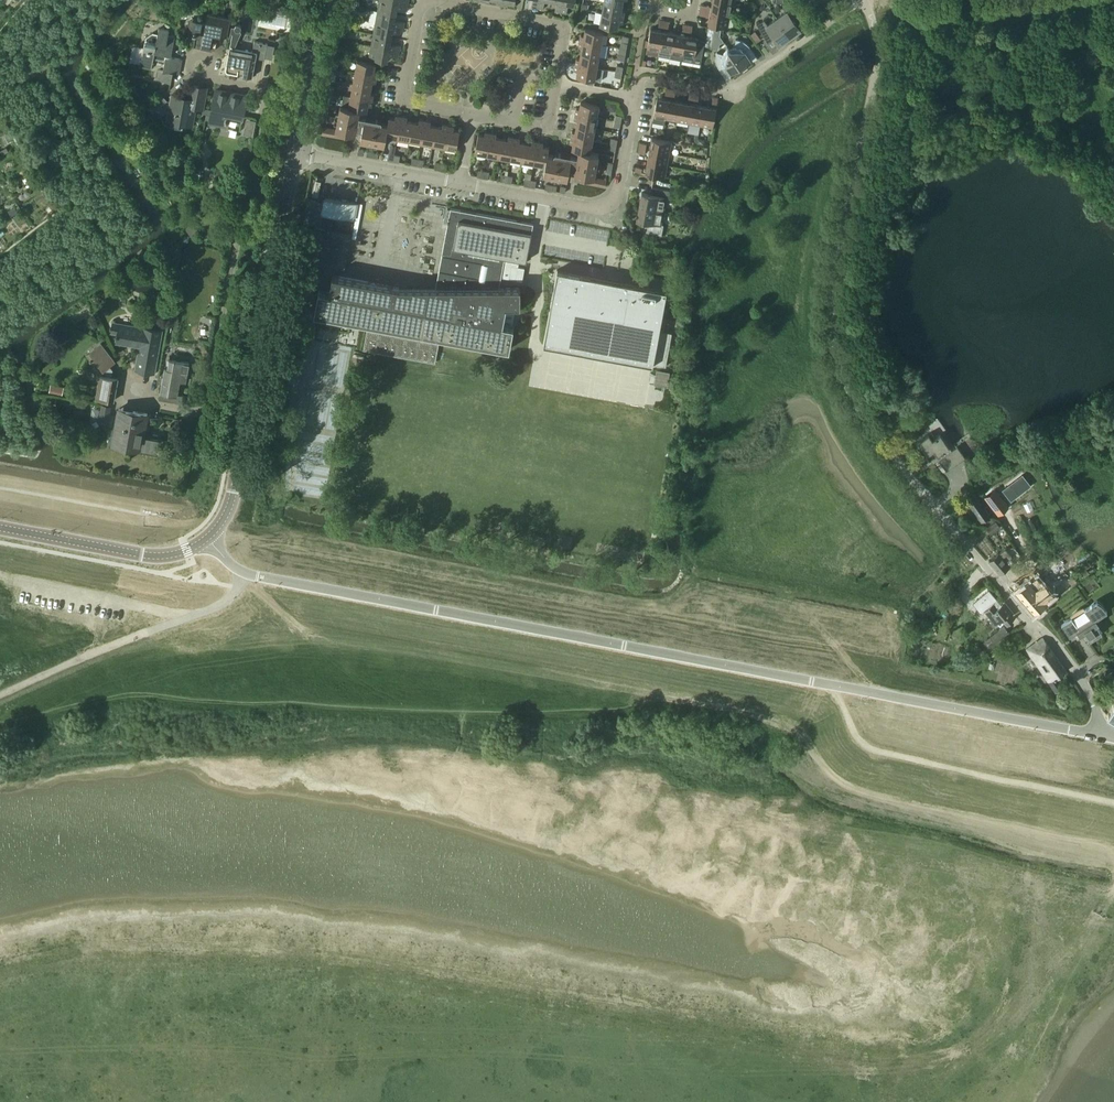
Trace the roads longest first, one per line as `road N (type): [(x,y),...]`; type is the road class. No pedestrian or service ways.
road 1 (unclassified): [(1096,733),(256,577),(207,538)]
road 2 (unclassified): [(864,0),(875,71),(833,292),(843,372),(877,434),(1079,677),(1096,733)]
road 3 (track): [(99,0),(39,71),(93,174),(96,224),(73,257),(0,293)]
road 4 (residential): [(473,114),(404,96),(420,11),(429,2),(557,26),(563,35),(555,84)]
road 5 (tertiary): [(207,538),(232,500),(287,199)]
road 6 (residential): [(133,388),(151,404),(193,411),(206,404),(248,191)]
road 7 (track): [(0,697),(225,601),(246,574)]
road 8 (residential): [(461,183),(607,204),(619,188),(637,100)]
road 9 (tertiary): [(207,538),(154,555),(0,525)]
road 10 (residential): [(248,191),(267,99),(258,89),(211,79),(201,66)]
road 11 (track): [(191,616),(26,581)]
road 12 (residential): [(296,153),(461,183)]
road 13 (tertiary): [(296,153),(332,0)]
road 14 (residential): [(862,0),(737,89)]

